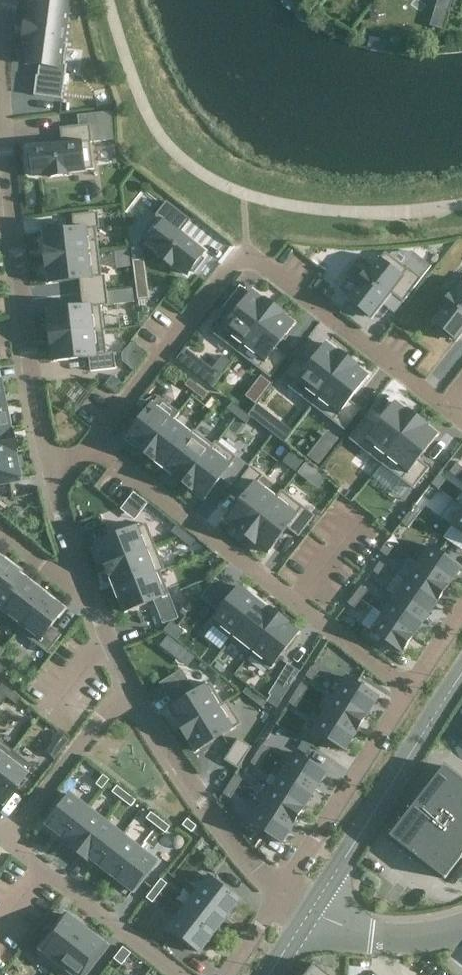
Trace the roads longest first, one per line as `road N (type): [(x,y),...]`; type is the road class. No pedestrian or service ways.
road 1 (residential): [(461,416),(243,250),(92,444)]
road 2 (residential): [(408,690),(92,444)]
road 3 (unclassified): [(311,911),(461,677)]
road 4 (residential): [(283,889),(199,792),(130,681)]
road 5 (residential): [(55,487),(15,235)]
road 6 (residential): [(15,235),(1,84),(10,0)]
road 7 (residential): [(283,889),(408,690)]
road 8 (residential): [(182,974),(7,839)]
road 9 (residential): [(7,839),(130,681)]
road 10 (residential): [(461,928),(390,937),(311,911)]

